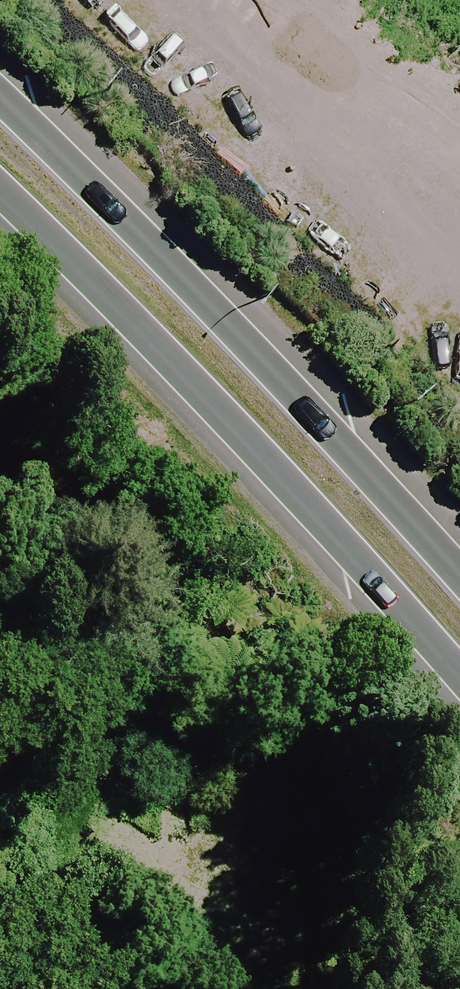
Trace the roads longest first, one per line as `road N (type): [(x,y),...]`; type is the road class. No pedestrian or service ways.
road 1 (trunk): [(0,97),(311,415),(459,582)]
road 2 (trunk): [(459,667),(270,456),(0,211)]

